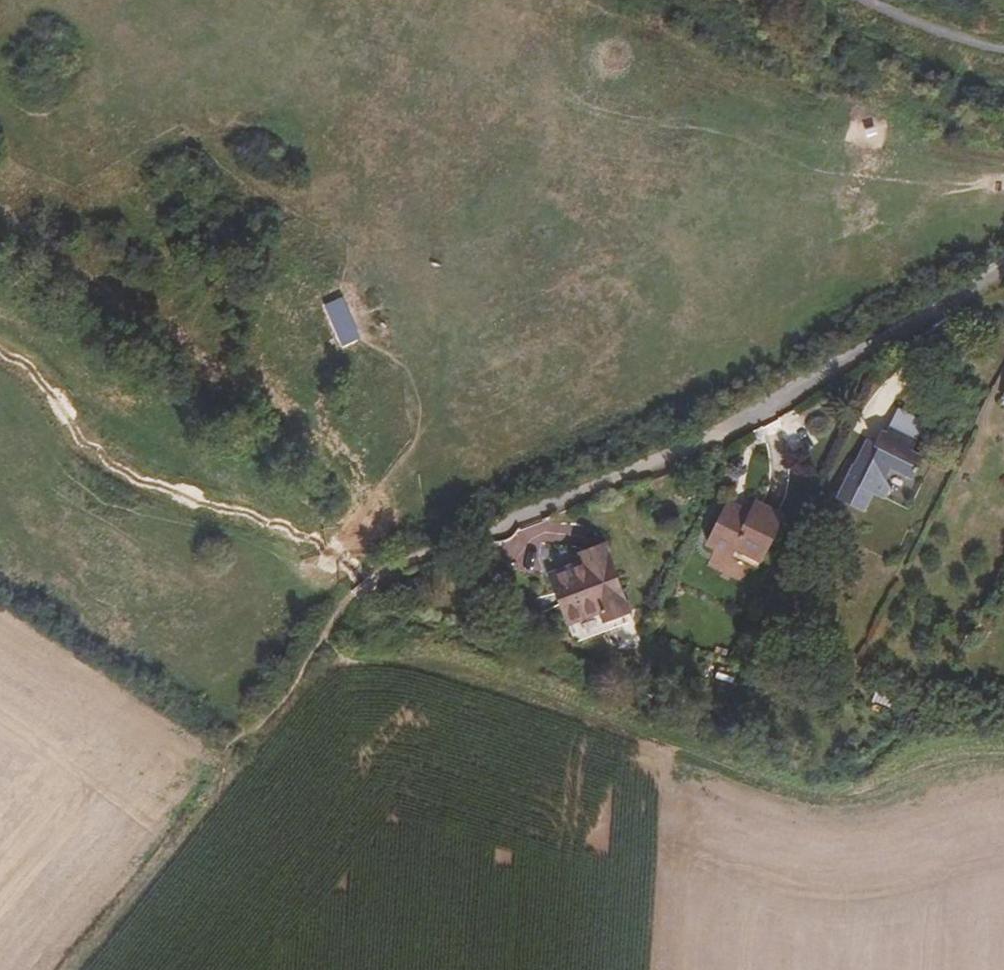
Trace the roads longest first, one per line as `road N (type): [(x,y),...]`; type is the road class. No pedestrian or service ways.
road 1 (residential): [(412,561),(656,462),(943,308),(1003,267)]
road 2 (track): [(70,969),(221,776)]

